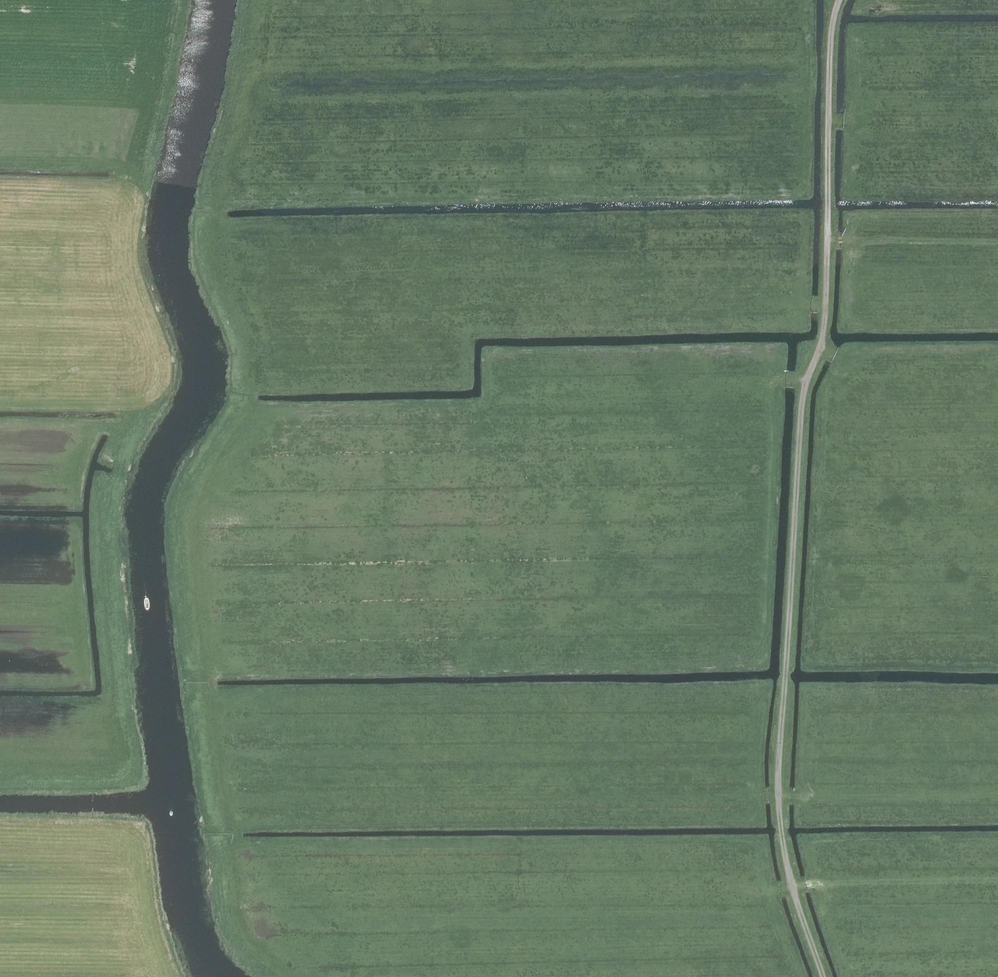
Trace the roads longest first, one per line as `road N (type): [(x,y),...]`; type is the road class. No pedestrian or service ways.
road 1 (track): [(822,976),(783,849),(778,776),(802,401),(825,318),(829,85),(840,0)]

